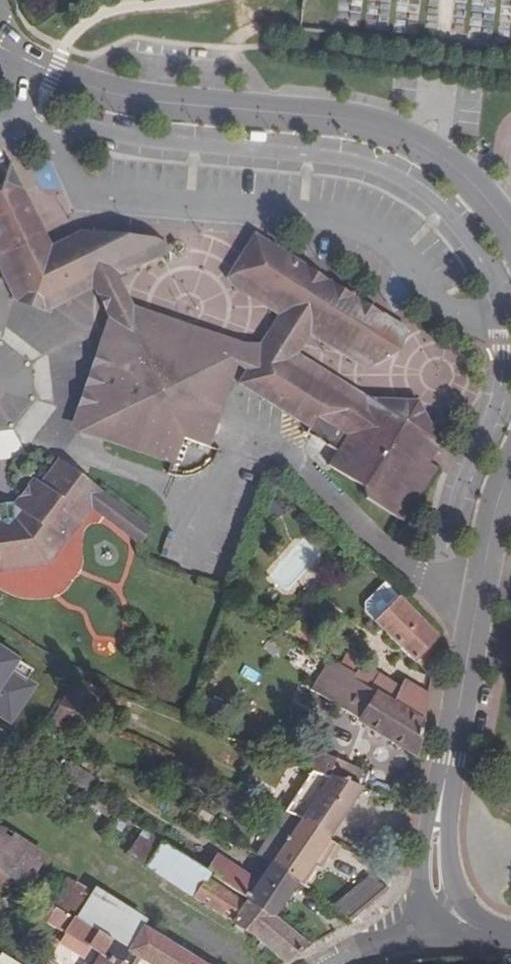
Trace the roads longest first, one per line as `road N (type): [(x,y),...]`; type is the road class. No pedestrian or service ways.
road 1 (unclassified): [(510,236),(477,187),(381,128),(126,97),(0,47)]
road 2 (unclassified): [(459,919),(435,880),(449,760),(496,510),(510,473)]
road 3 (residential): [(328,963),(459,919)]

